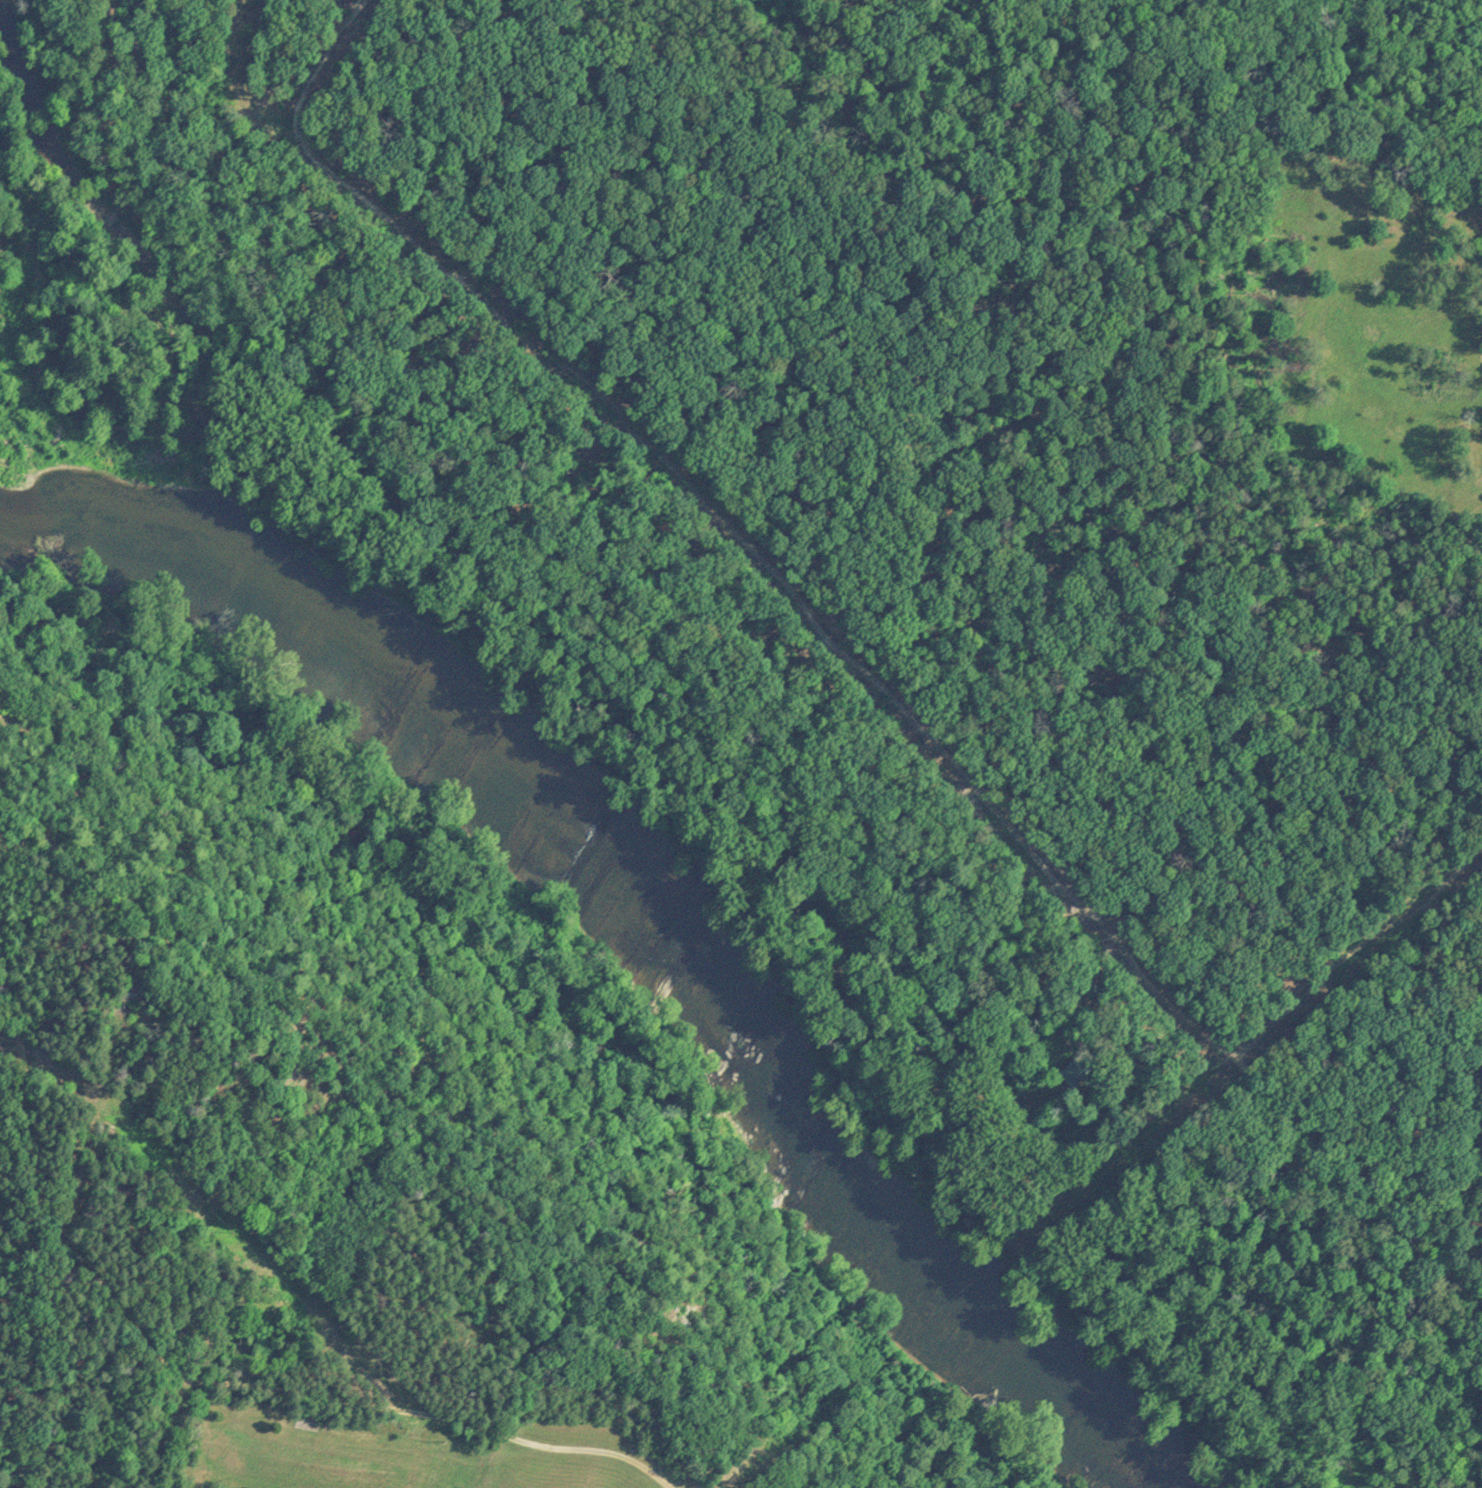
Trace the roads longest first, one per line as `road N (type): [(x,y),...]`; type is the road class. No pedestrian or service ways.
road 1 (residential): [(555,371),(753,630),(934,812),(1193,1011),(1341,1160),(1481,1339)]
road 2 (track): [(1481,578),(1281,564),(1209,520),(1149,338),(1050,244),(764,111),(678,56)]

